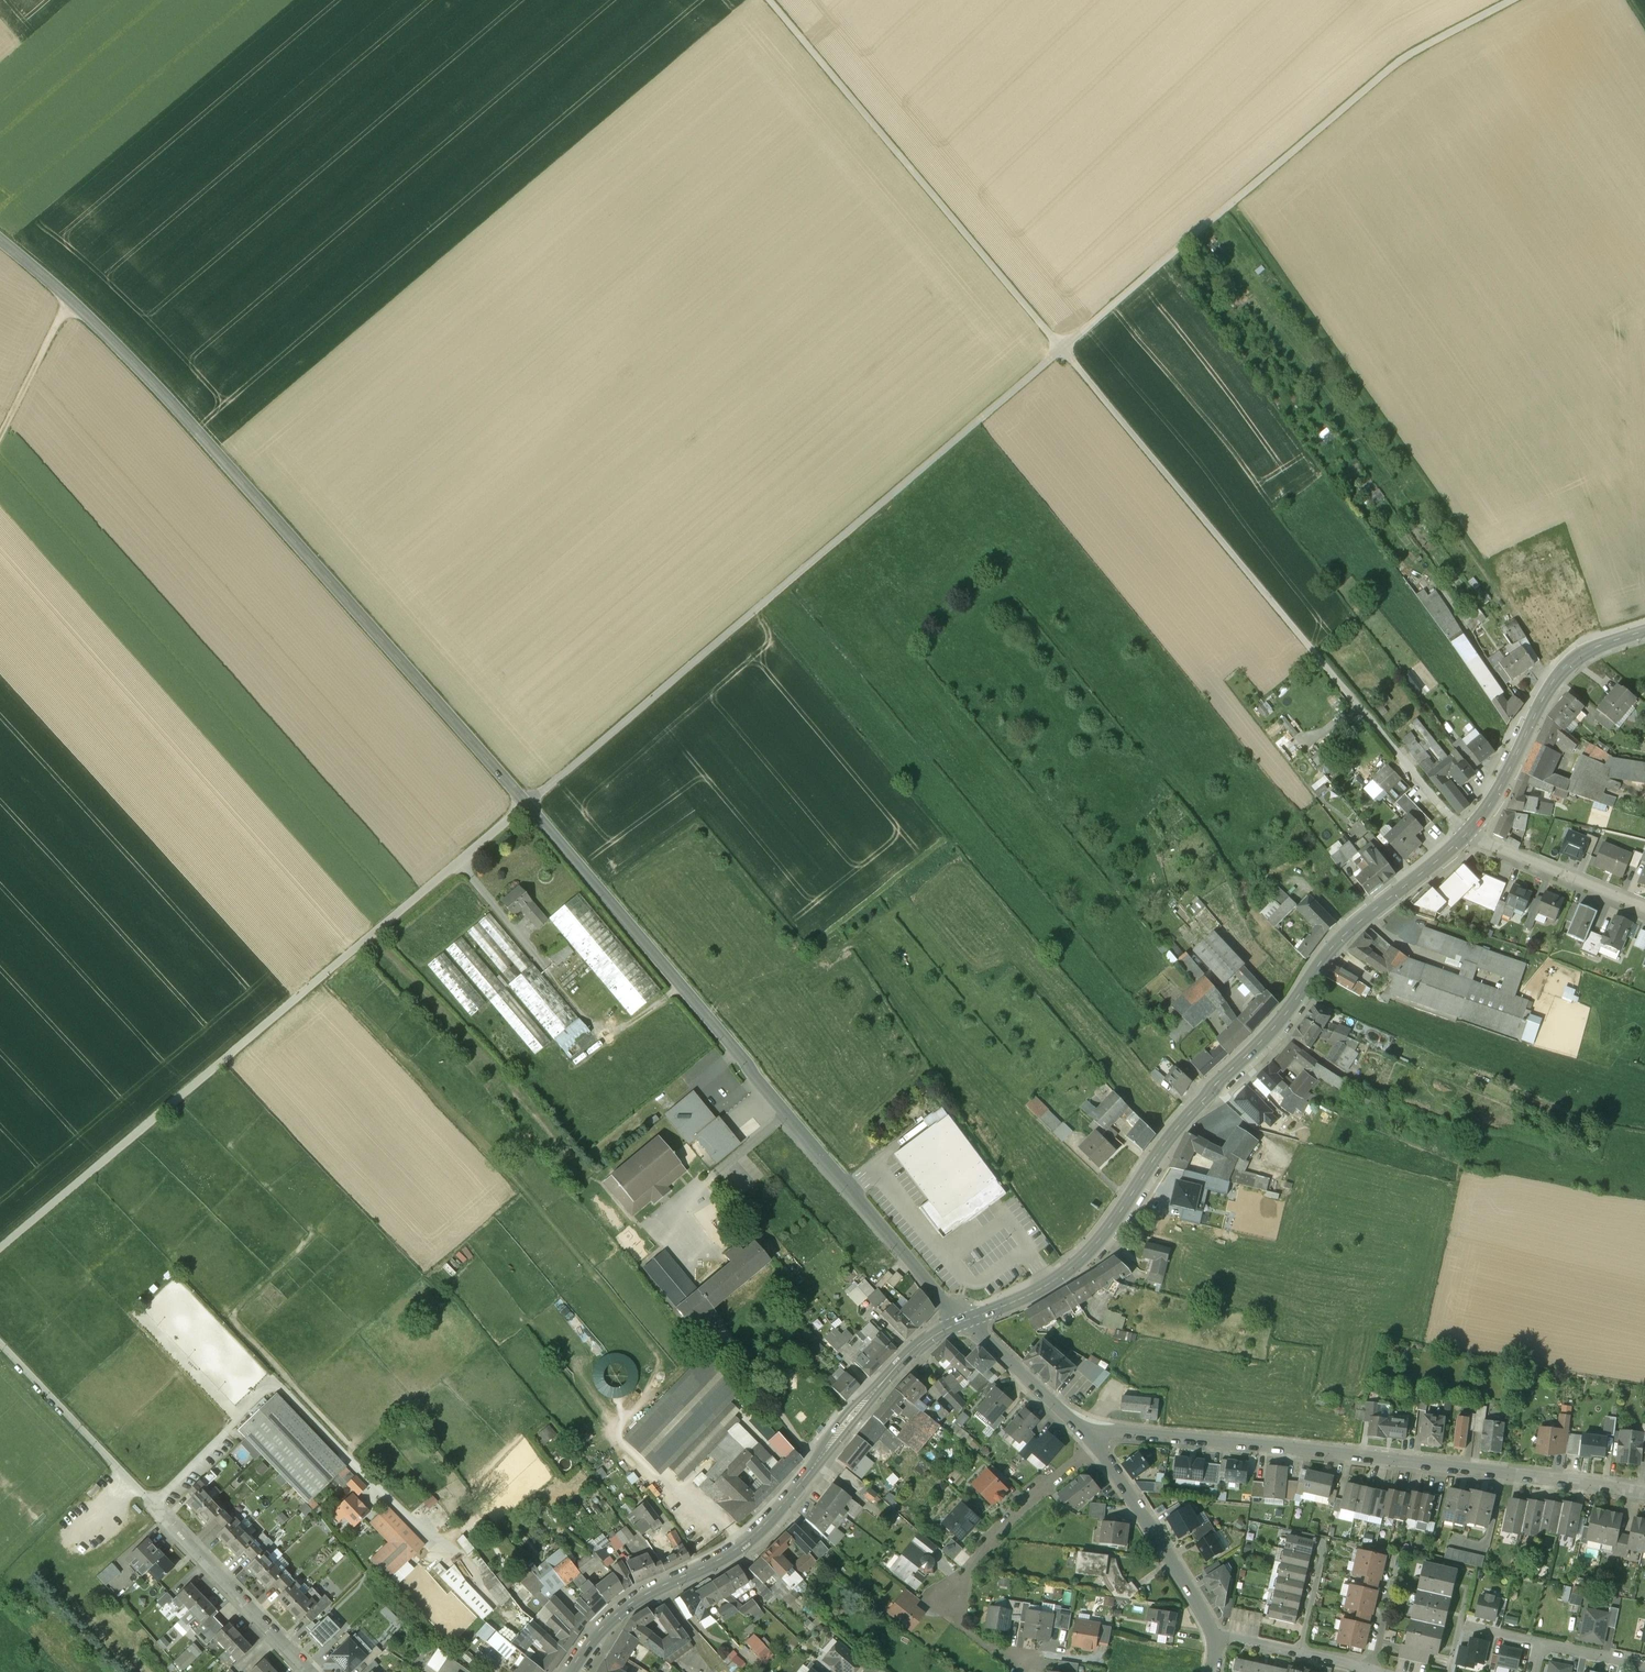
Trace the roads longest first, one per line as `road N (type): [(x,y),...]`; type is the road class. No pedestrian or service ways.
road 1 (track): [(0,1246),(1400,61),(1513,0)]
road 2 (tertiary): [(966,1318),(530,801),(162,394),(0,239)]
road 3 (track): [(770,0),(1395,750)]
road 4 (secondary): [(966,1318),(1048,1281),(1096,1243),(1152,1157),(1284,1015),(1331,949),(1470,831)]
road 5 (residential): [(1644,1492),(1339,1451),(1100,1427),(1086,1434)]
road 6 (secondary): [(569,1671),(626,1606),(749,1540),(918,1345),(966,1318)]
road 7 (secondary): [(1470,831),(1565,666),(1644,630)]
road 8 (residential): [(1095,1444),(1214,1641)]
road 9 (residential): [(310,1671),(151,1505)]
road 10 (residential): [(1095,1444),(1034,1491),(945,1594)]
road 11 (residential): [(1644,908),(1470,831)]
road 12 (residential): [(1086,1434),(966,1318)]
road 13 (track): [(0,438),(70,299)]
road 14 (residential): [(1214,1641),(1228,1637),(1363,1668)]
road 15 (track): [(681,986),(620,1032),(590,1025),(567,999)]
road 16 (track): [(617,1430),(553,1307)]

